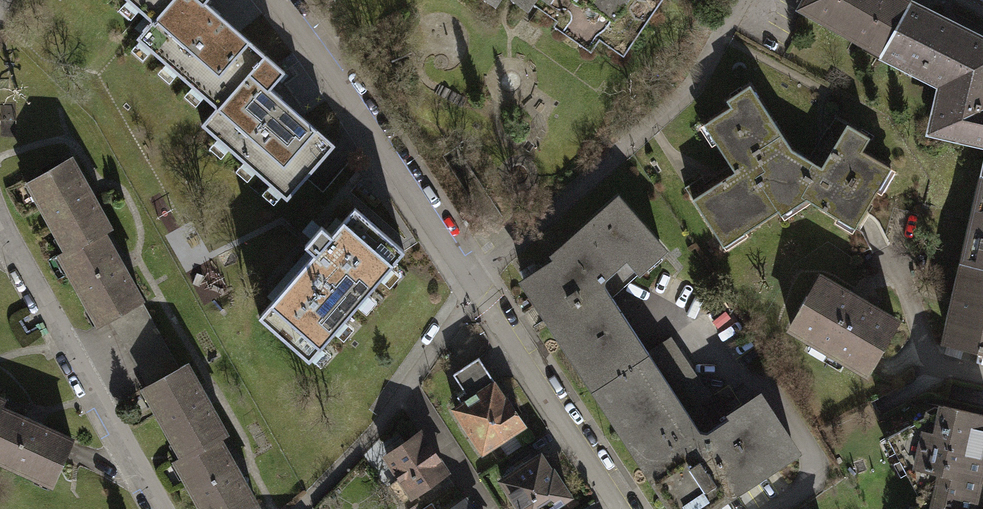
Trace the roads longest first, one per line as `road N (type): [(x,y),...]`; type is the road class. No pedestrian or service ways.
road 1 (residential): [(275,0),(474,287)]
road 2 (residential): [(0,222),(158,508)]
road 3 (residential): [(474,287),(406,389),(487,508)]
road 4 (residential): [(474,287),(623,508)]

